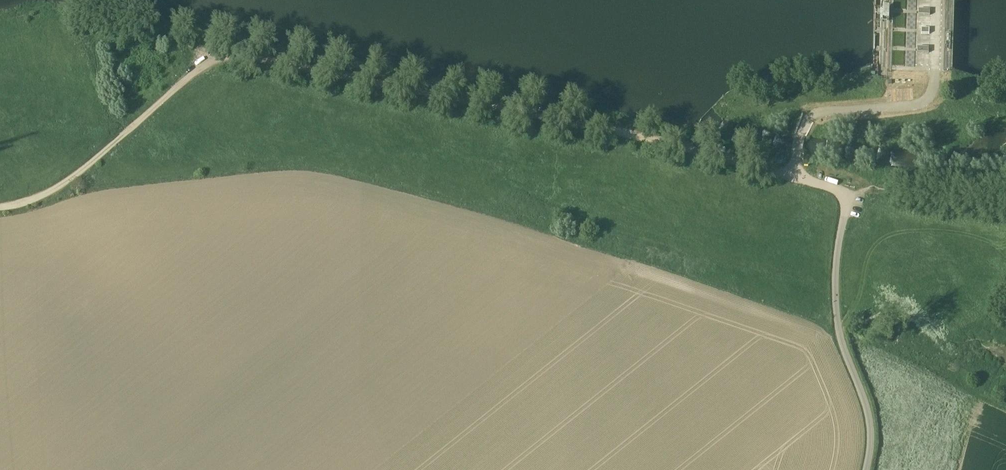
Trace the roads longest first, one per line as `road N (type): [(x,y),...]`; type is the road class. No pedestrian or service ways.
road 1 (track): [(795,177),(608,128),(261,59),(225,63),(191,80),(81,174),(46,196),(0,207)]
road 2 (unclassified): [(867,469),(872,423),(833,317),(847,198),(795,177),(797,156)]
road 3 (track): [(1005,200),(842,192)]

